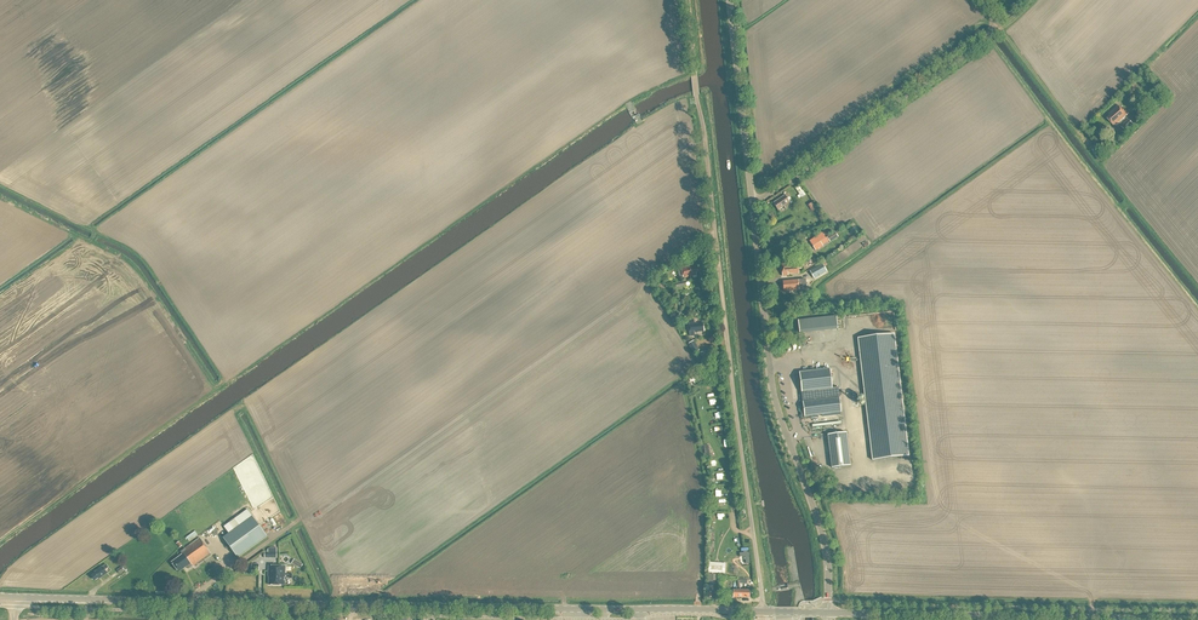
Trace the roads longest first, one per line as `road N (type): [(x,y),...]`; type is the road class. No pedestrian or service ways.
road 1 (secondary): [(15,597),(764,611)]
road 2 (unclassified): [(764,611),(686,0)]
road 3 (tertiary): [(828,613),(825,542),(774,389),(752,200)]
road 4 (secondary): [(1175,619),(828,613)]
road 5 (unclassified): [(752,200),(985,41),(994,28)]
road 6 (tertiary): [(752,200),(729,0)]
road 7 (unclassified): [(1084,139),(994,28)]

